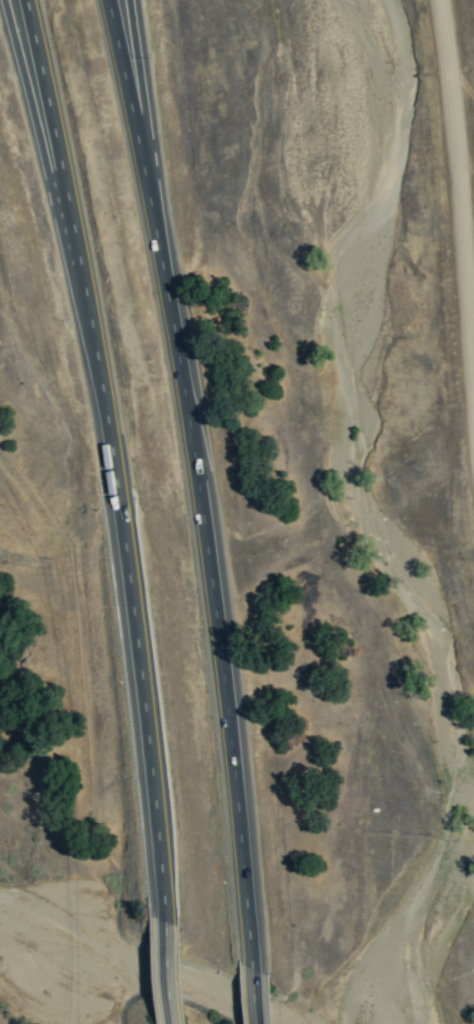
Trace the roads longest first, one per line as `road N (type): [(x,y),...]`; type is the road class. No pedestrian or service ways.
road 1 (motorway): [(252,963),(190,415),(110,0)]
road 2 (motorway): [(32,0),(111,391),(165,915)]
road 3 (residential): [(473,410),(437,0)]
road 4 (motorway): [(11,0),(68,225),(85,260)]

